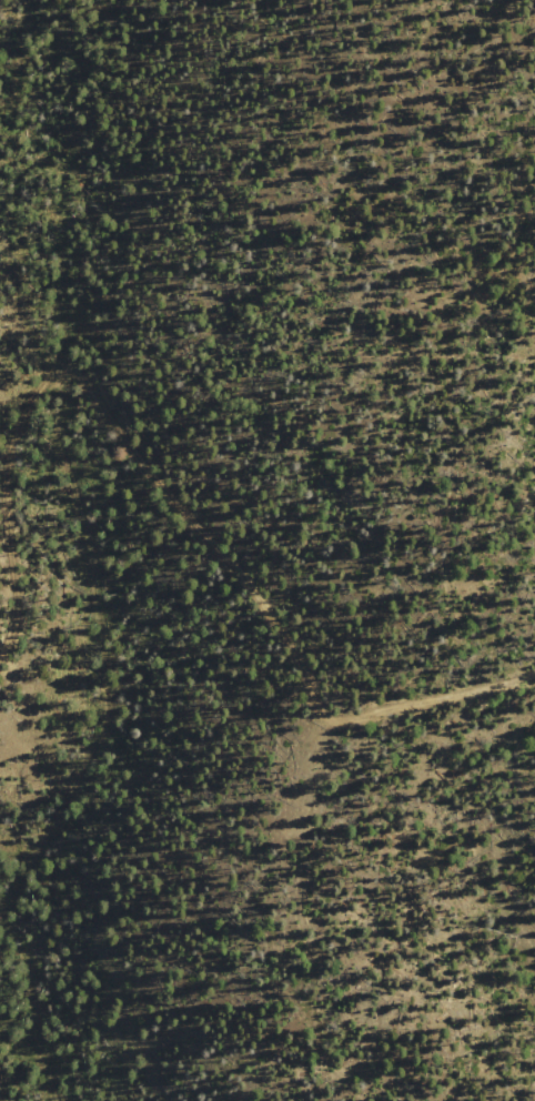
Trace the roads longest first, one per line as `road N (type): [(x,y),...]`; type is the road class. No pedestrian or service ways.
road 1 (track): [(534,698),(441,715),(359,673),(211,366),(134,336),(75,626),(22,661),(0,655)]

